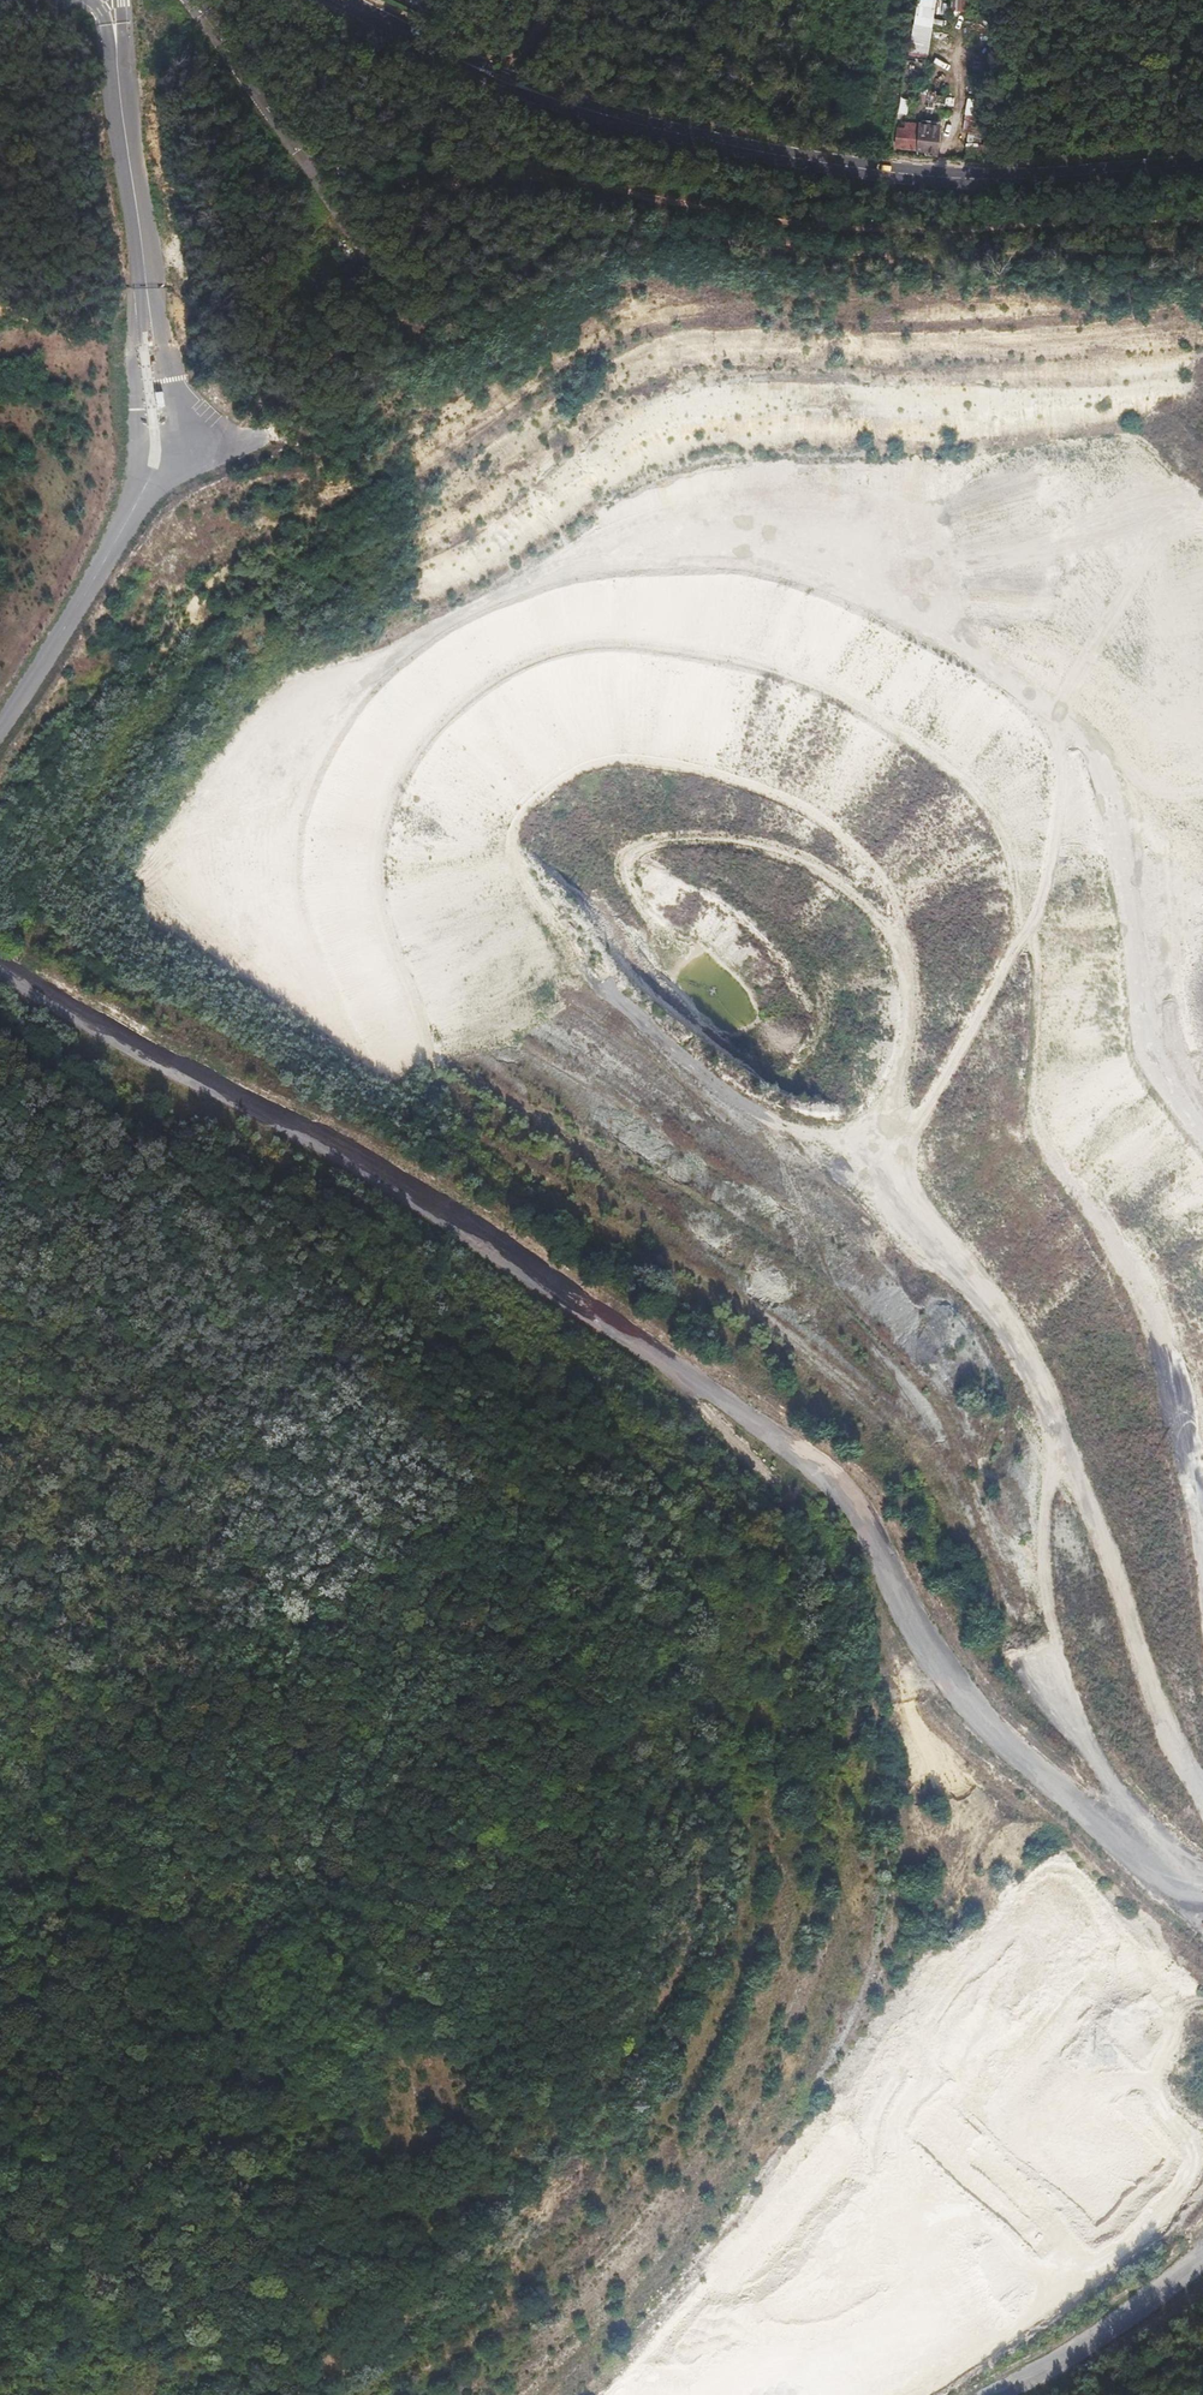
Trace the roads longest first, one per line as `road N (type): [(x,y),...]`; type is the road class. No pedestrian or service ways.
road 1 (tertiary): [(340,0),(555,99),(821,163),(973,179),(1202,163)]

